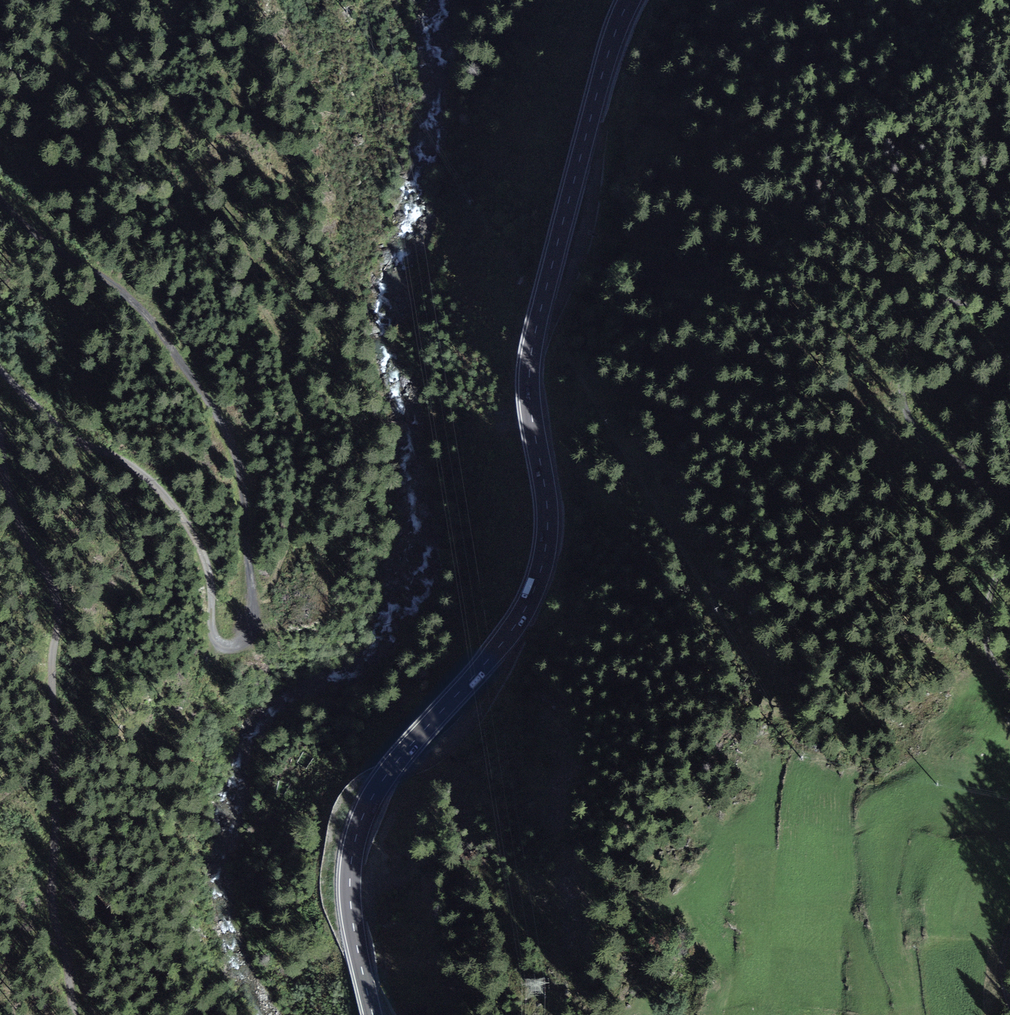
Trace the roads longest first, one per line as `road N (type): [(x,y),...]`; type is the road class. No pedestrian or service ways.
road 1 (primary): [(373,1014),(350,899),(356,839),(385,777),(501,644),(539,579),(548,520),(531,359),(606,59),(629,0)]
road 2 (track): [(0,198),(143,311),(228,435),(242,478),(254,602),(243,642),(229,647),(214,639),(209,574),(177,507),(148,476),(61,430),(0,370)]
road 3 (track): [(0,432),(12,502),(58,601),(53,895),(78,1014)]
road 4 (track): [(1009,682),(991,655),(985,620),(1000,571),(996,526),(966,468),(912,423),(903,393),(908,353),(927,314),(959,303),(1009,313)]

